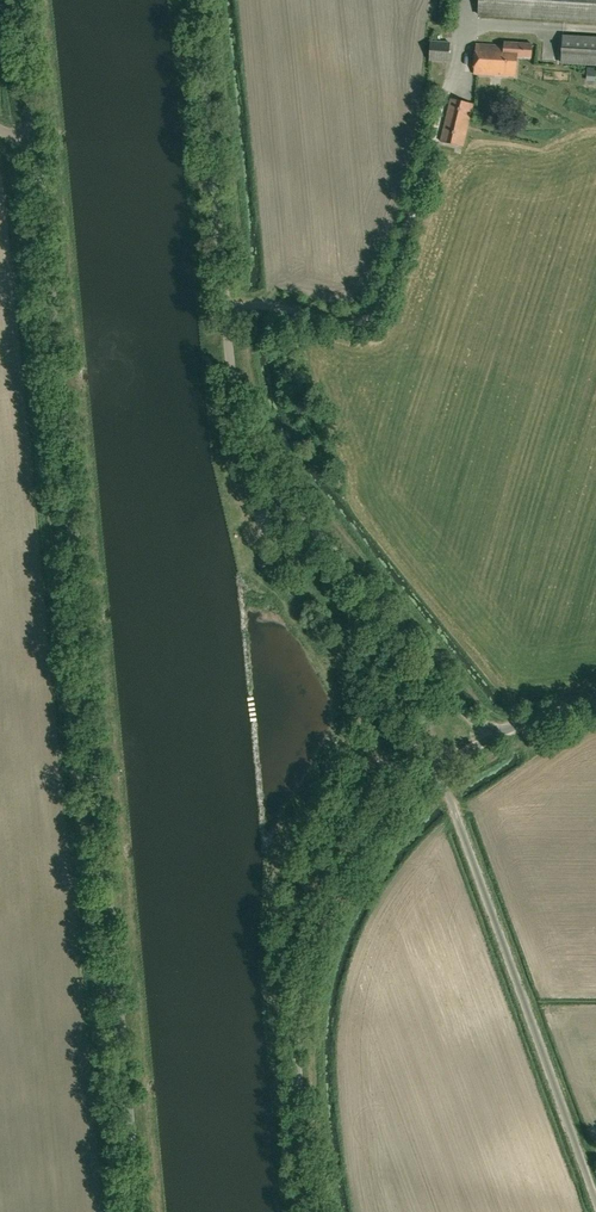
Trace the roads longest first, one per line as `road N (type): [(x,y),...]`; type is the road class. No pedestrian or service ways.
road 1 (unclassified): [(135,1211),(33,135)]
road 2 (unclassified): [(423,662),(273,479),(247,434),(233,389),(195,0)]
road 3 (unclassified): [(595,1201),(440,774)]
road 4 (unclassified): [(314,1211),(299,1007),(318,930),(379,819)]
road 5 (unclassified): [(379,819),(424,719),(423,662)]
road 6 (unclassified): [(33,135),(22,0)]

